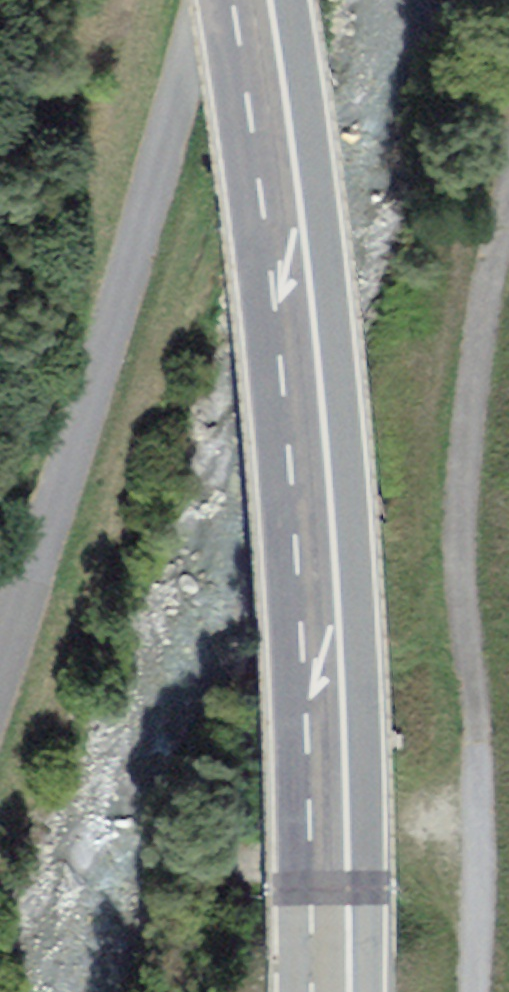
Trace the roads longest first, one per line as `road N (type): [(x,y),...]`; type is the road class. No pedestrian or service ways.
road 1 (primary): [(322,991),(304,546),(274,175),(245,0)]
road 2 (unclassified): [(462,991),(475,786),(464,406),(508,218)]
road 3 (unclassified): [(0,645),(214,0)]

